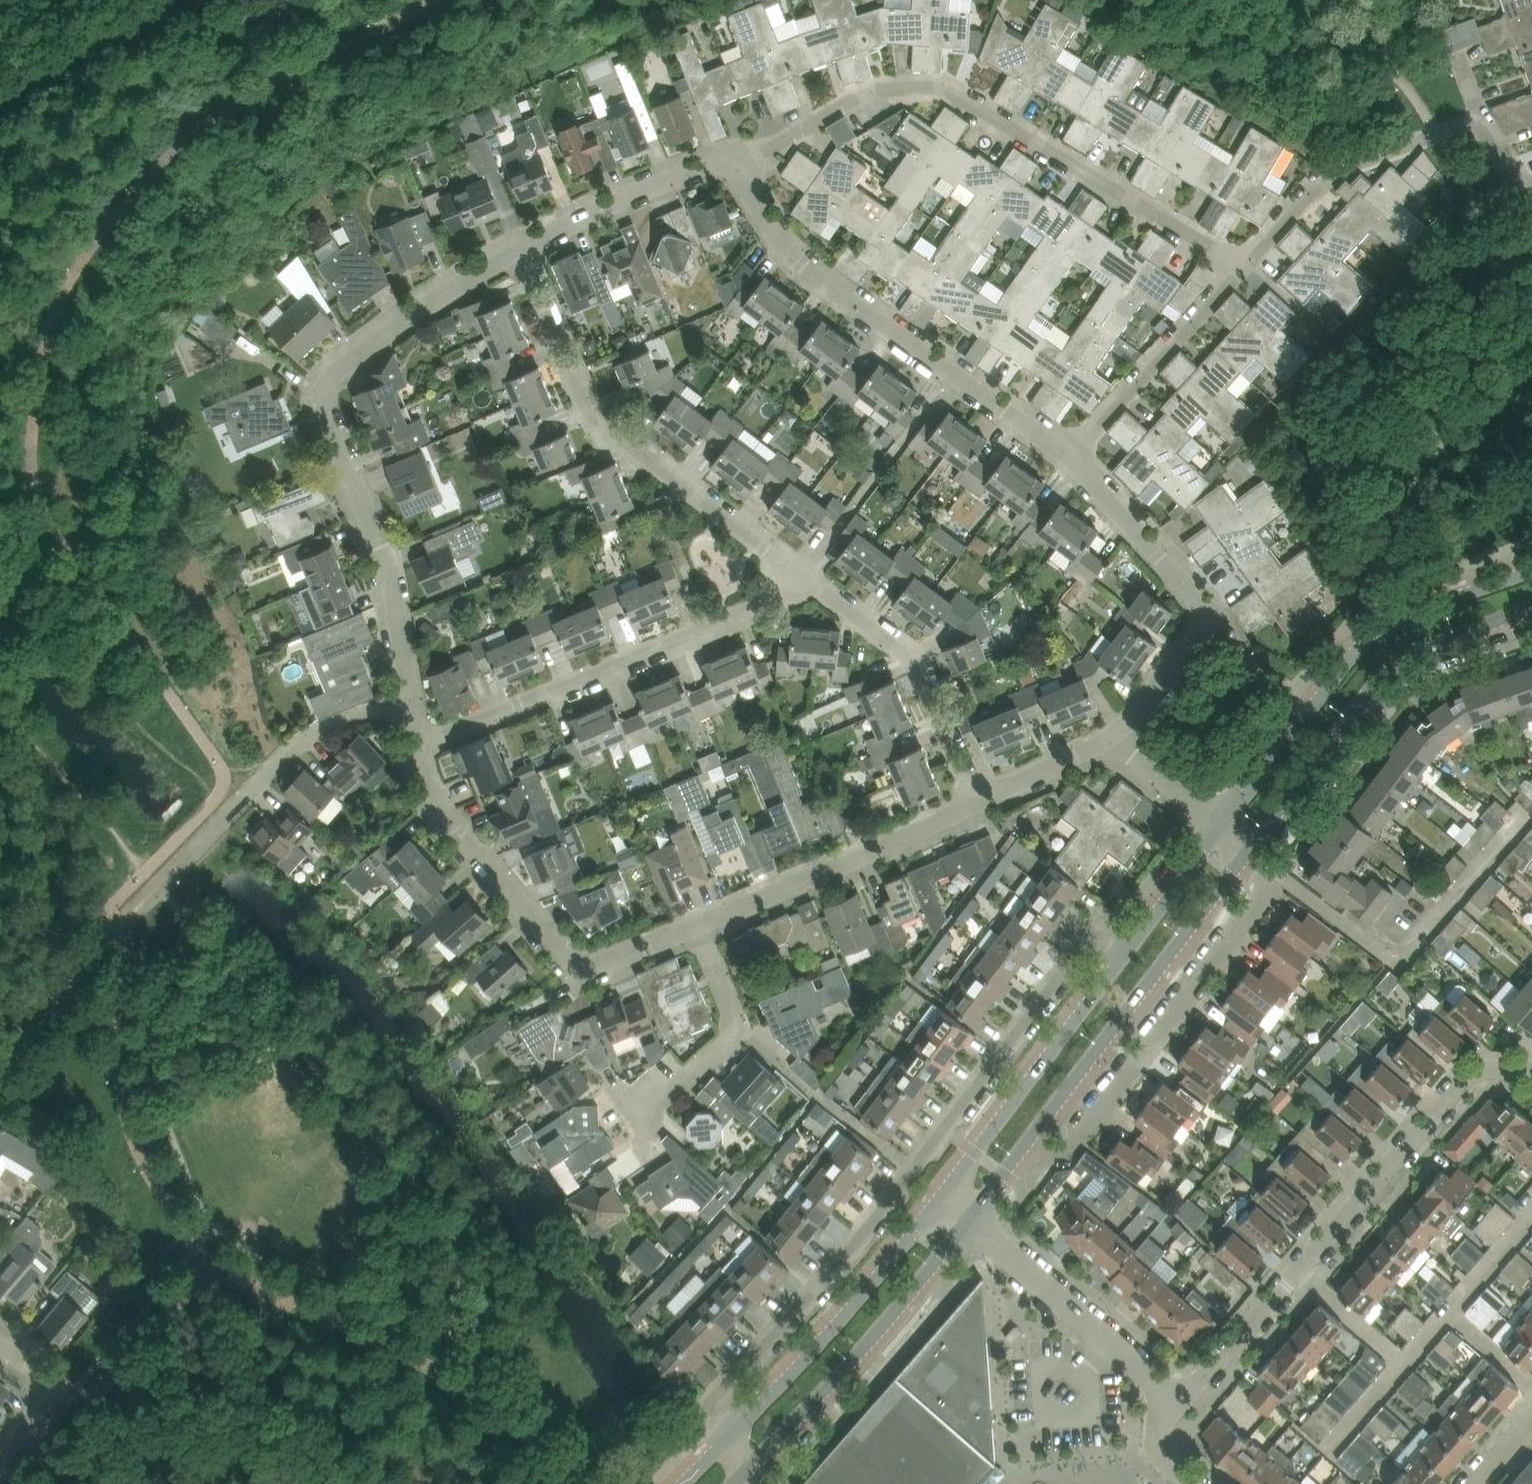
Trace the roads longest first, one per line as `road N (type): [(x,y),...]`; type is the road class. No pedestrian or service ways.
road 1 (residential): [(1126,955),(1095,932),(792,1321),(713,1402),(725,1444)]
road 2 (residential): [(408,705),(385,555),(321,398),(343,349),(515,243)]
road 3 (residential): [(1239,263),(943,91),(880,94),(731,154)]
road 4 (residential): [(1177,1403),(1464,1082),(1483,1071),(1531,1070)]
road 5 (residential): [(1077,455),(967,368),(803,269),(753,202),(731,154)]
road 6 (residential): [(805,564),(636,444),(611,417),(515,243)]
road 7 (residential): [(418,737),(462,727),(713,629),(777,591),(805,564)]
road 8 (tertiary): [(1531,573),(1449,601),(1363,645),(1220,827)]
road 9 (residential): [(1241,860),(1262,878),(1261,895),(1071,1149),(1045,1159),(1023,1149)]
road 10 (residential): [(696,924),(599,964),(569,957),(441,815),(418,737)]
road 11 (tertiary): [(1248,850),(1408,653),(1531,610)]
road 12 (residential): [(1239,263),(1316,177),(1460,123),(1482,118),(1531,185)]
road 13 (residential): [(1110,741),(1200,631),(1208,595),(1194,559),(1077,455)]
road 14 (tertiary): [(1023,1149),(1241,860)]
road 15 (tertiary): [(741,1482),(967,1223)]
road 16 (tertiary): [(940,1202),(725,1444)]
road 17 (residential): [(155,883),(310,736),(352,714),(408,705)]
road 18 (tertiary): [(1126,955),(940,1202)]
road 19 (residential): [(696,924),(969,801)]
road 20 (residential): [(969,801),(909,654),(805,564)]
road 21 (residential): [(1177,1403),(967,1223)]
road 22 (residential): [(1077,455),(1239,263)]
road 23 (residential): [(515,243),(731,154)]
road 24 (residential): [(656,1116),(736,1023),(696,924)]
road 25 (residential): [(0,1044),(112,925)]
road 26 (residential): [(0,1459),(51,1400),(53,1386),(49,1375),(0,1342)]
road 27 (tertiary): [(1220,827),(1126,955)]
road 28 (residential): [(969,801),(1110,741)]
road 29 (residential): [(1220,827),(1110,741)]

